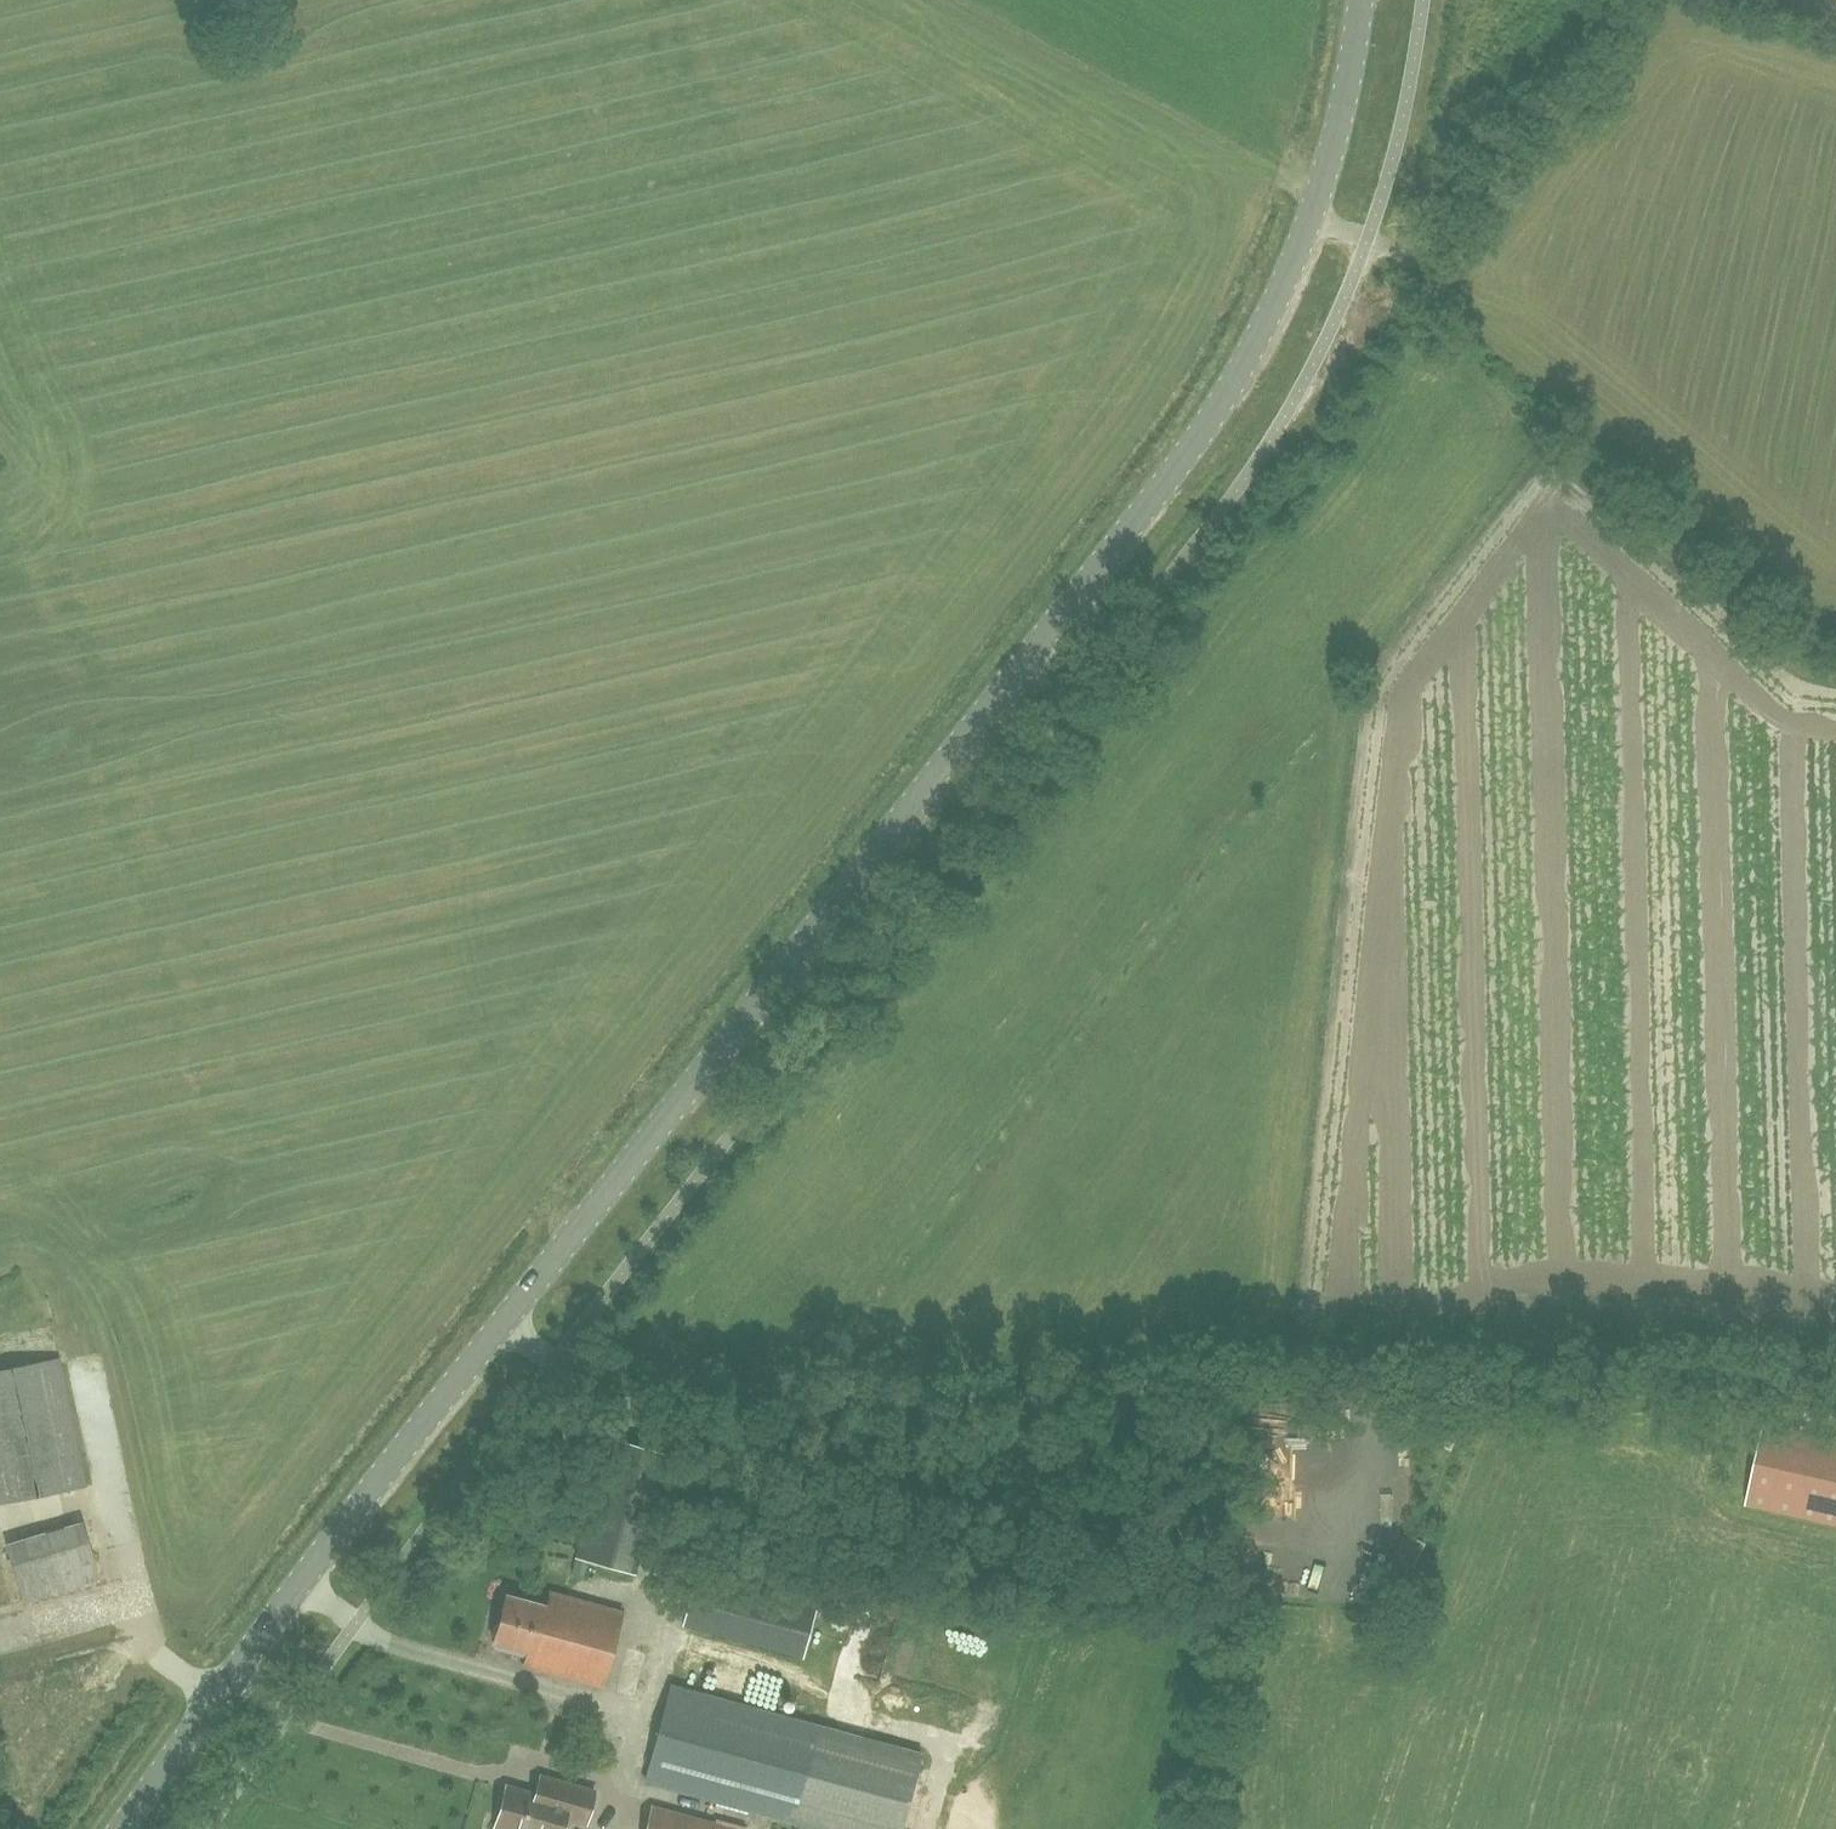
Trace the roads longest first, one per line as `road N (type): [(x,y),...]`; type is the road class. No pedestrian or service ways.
road 1 (tertiary): [(1360,0),(1347,89),(1310,218),(1245,362),(1174,468),(277,1612),(118,1828)]

